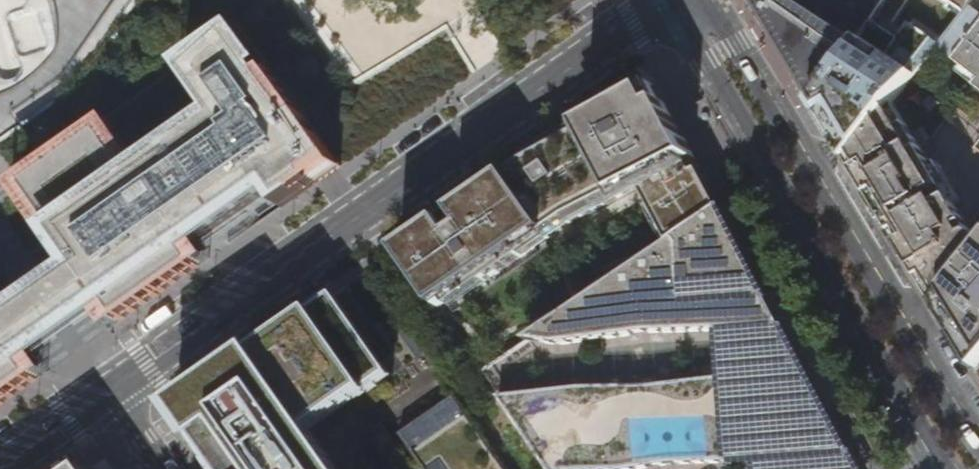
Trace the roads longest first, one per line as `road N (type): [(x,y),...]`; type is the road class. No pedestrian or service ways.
road 1 (residential): [(679,0),(111,392)]
road 2 (secondary): [(957,450),(688,0)]
road 3 (residential): [(111,392),(2,468)]

